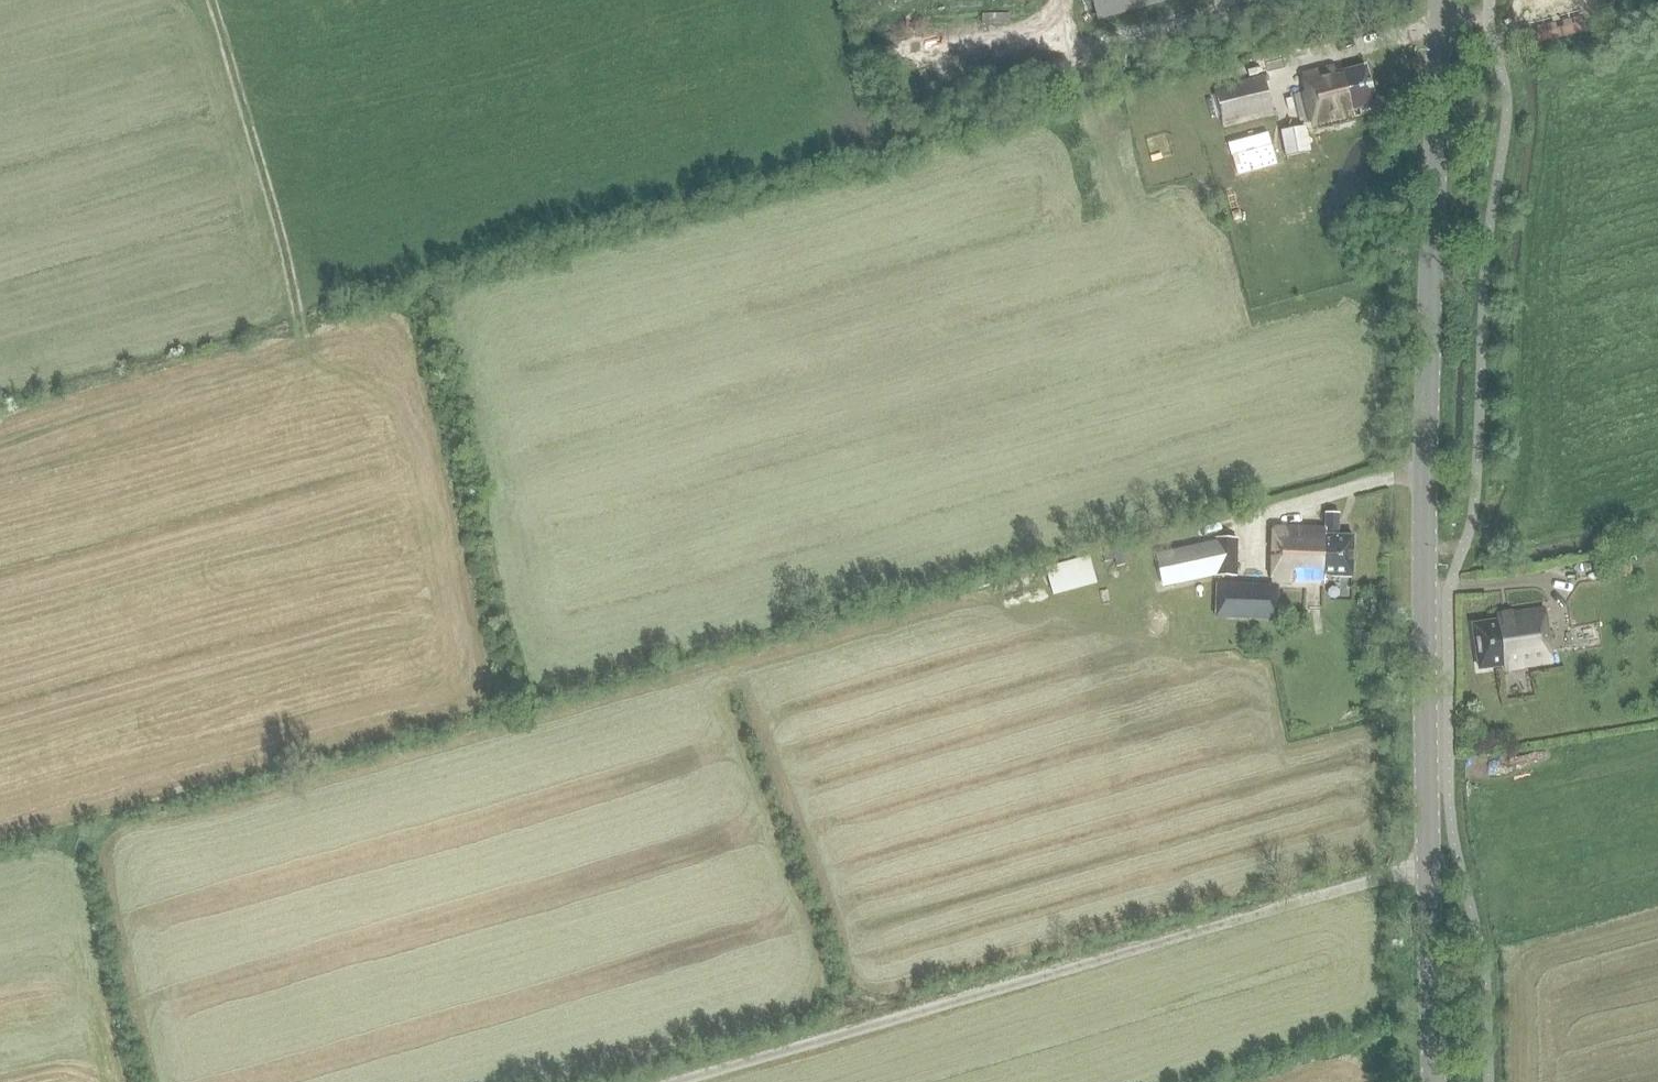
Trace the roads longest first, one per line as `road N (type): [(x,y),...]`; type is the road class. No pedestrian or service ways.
road 1 (tertiary): [(1431,1081),(1425,849),(1440,0)]

